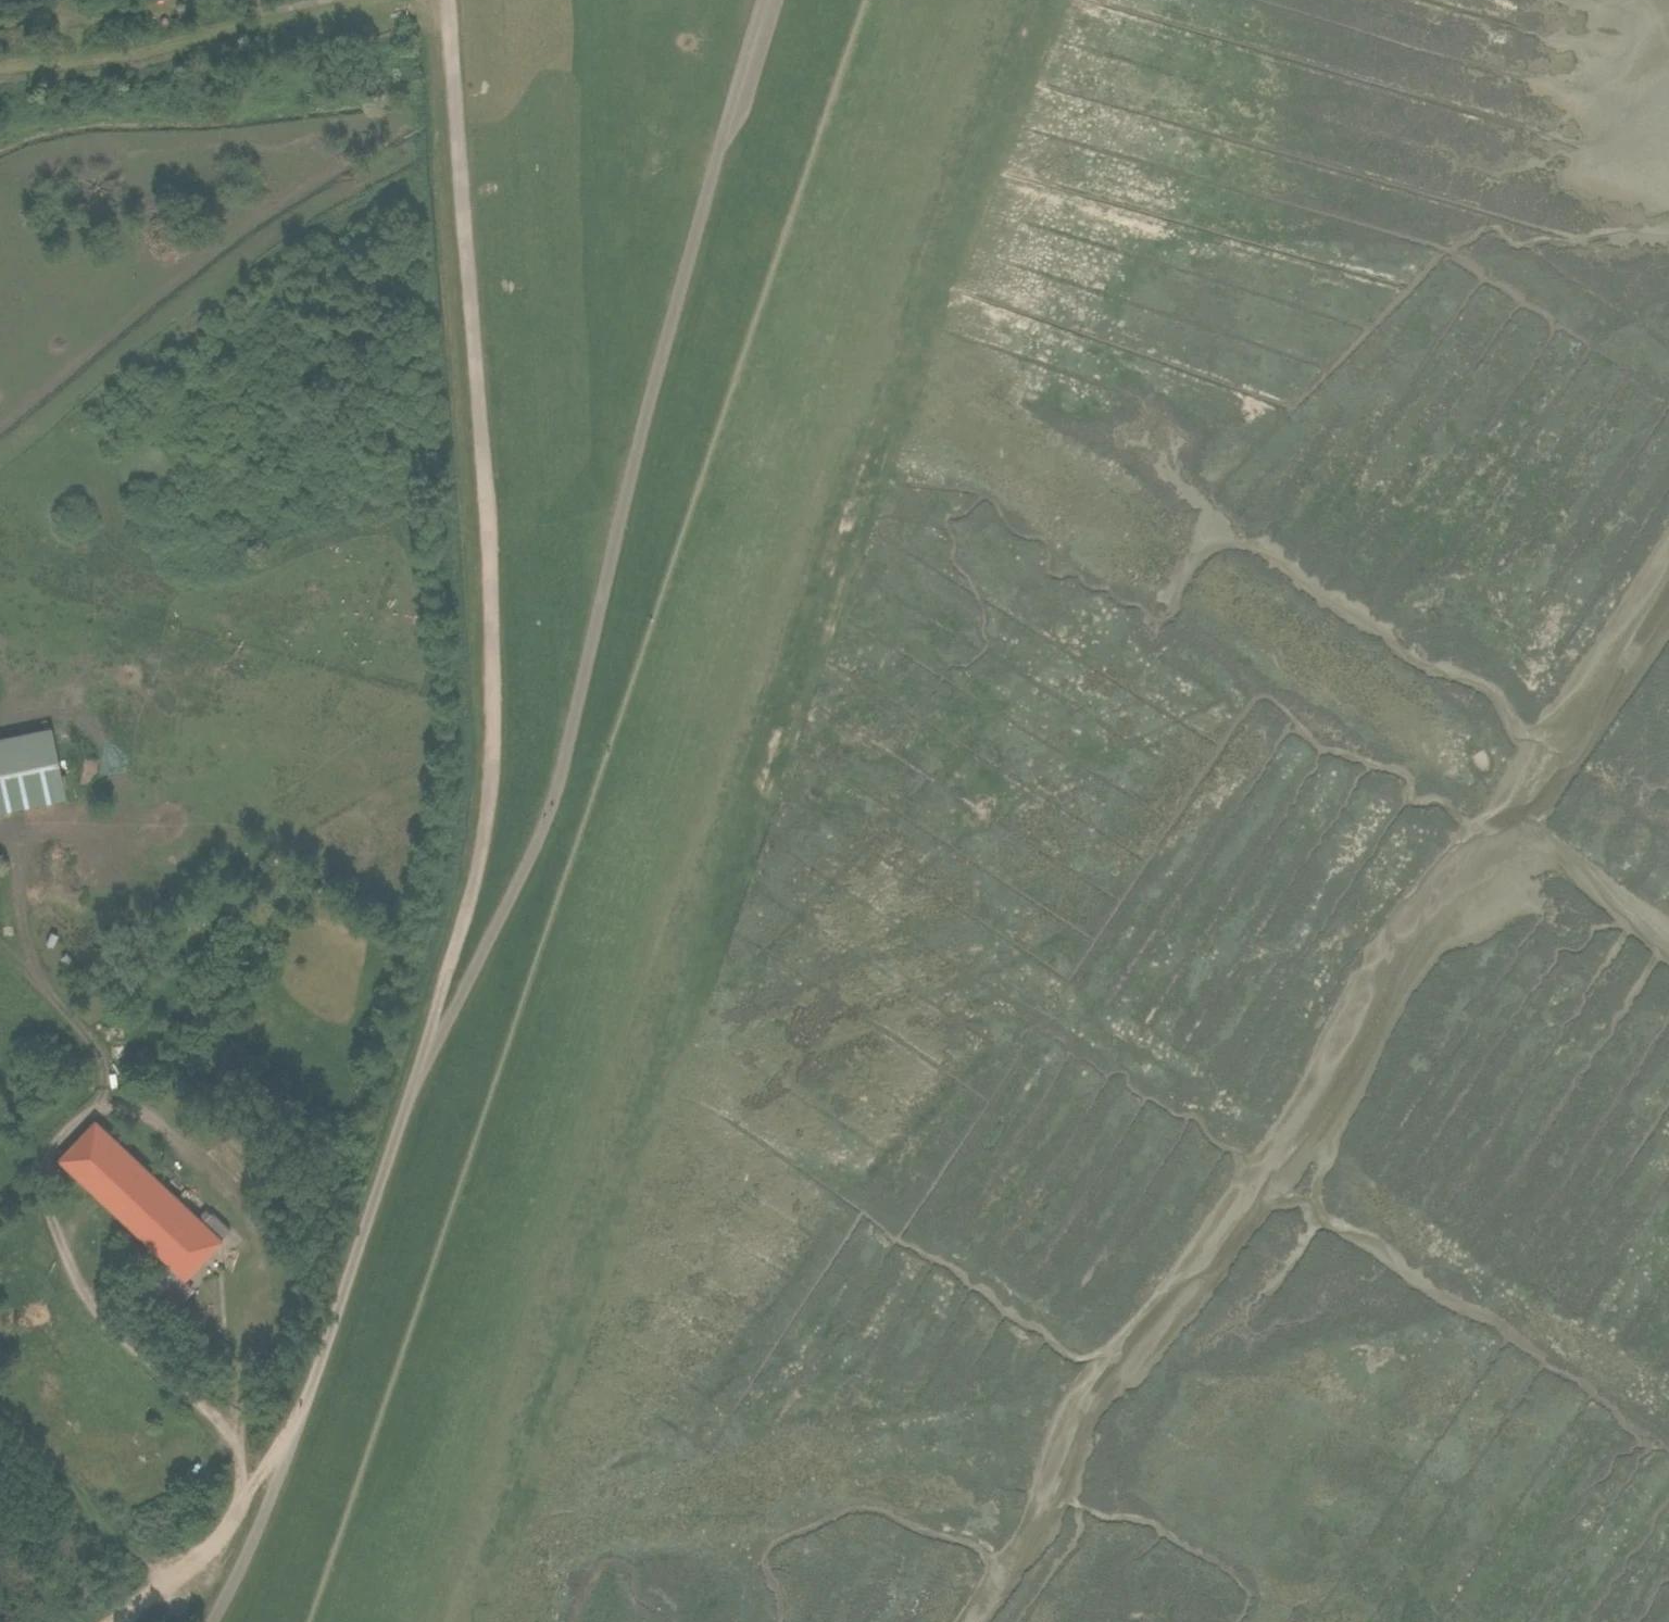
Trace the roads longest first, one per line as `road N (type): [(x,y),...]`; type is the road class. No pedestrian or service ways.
road 1 (track): [(764,0),(710,168),(551,807),(426,1073)]
road 2 (track): [(453,0),(478,327),(489,836),(426,1073)]
road 3 (track): [(299,1427),(246,1487),(228,1432),(89,1309),(70,1264),(42,1166),(64,1136),(102,1117),(152,1128),(191,1157)]
road 4 (track): [(231,1328),(246,1487),(239,1508),(230,1533),(131,1621)]
road 5 (track): [(169,1588),(0,1413)]

